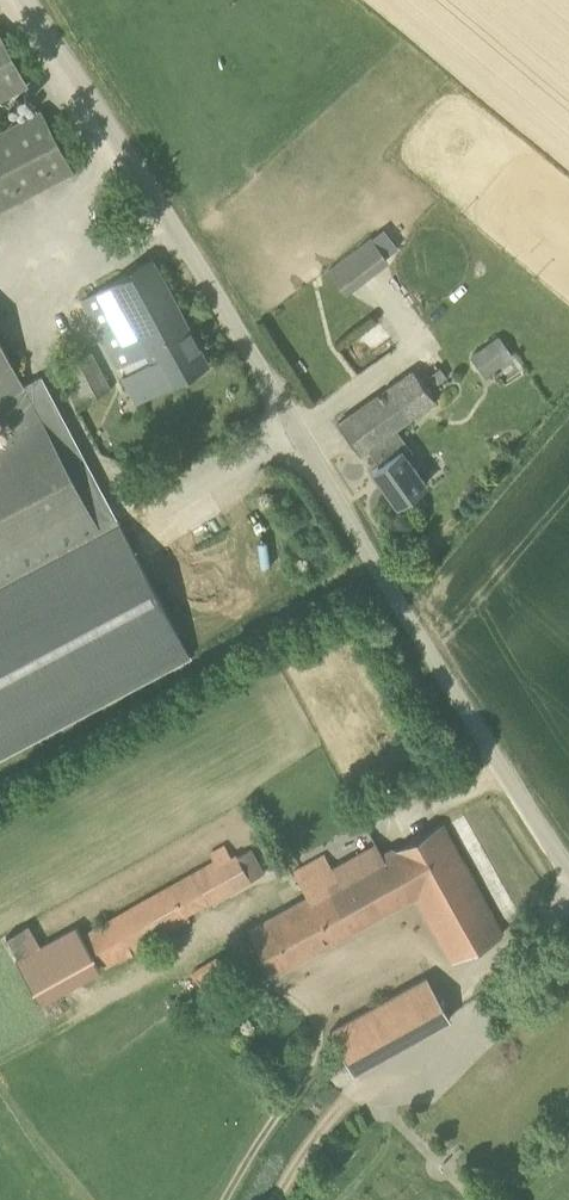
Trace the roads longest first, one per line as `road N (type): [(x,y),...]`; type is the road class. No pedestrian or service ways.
road 1 (unclassified): [(568,866),(24,0)]
road 2 (track): [(226,1199),(301,1084),(318,1045),(319,991),(435,957),(448,975),(568,907)]

